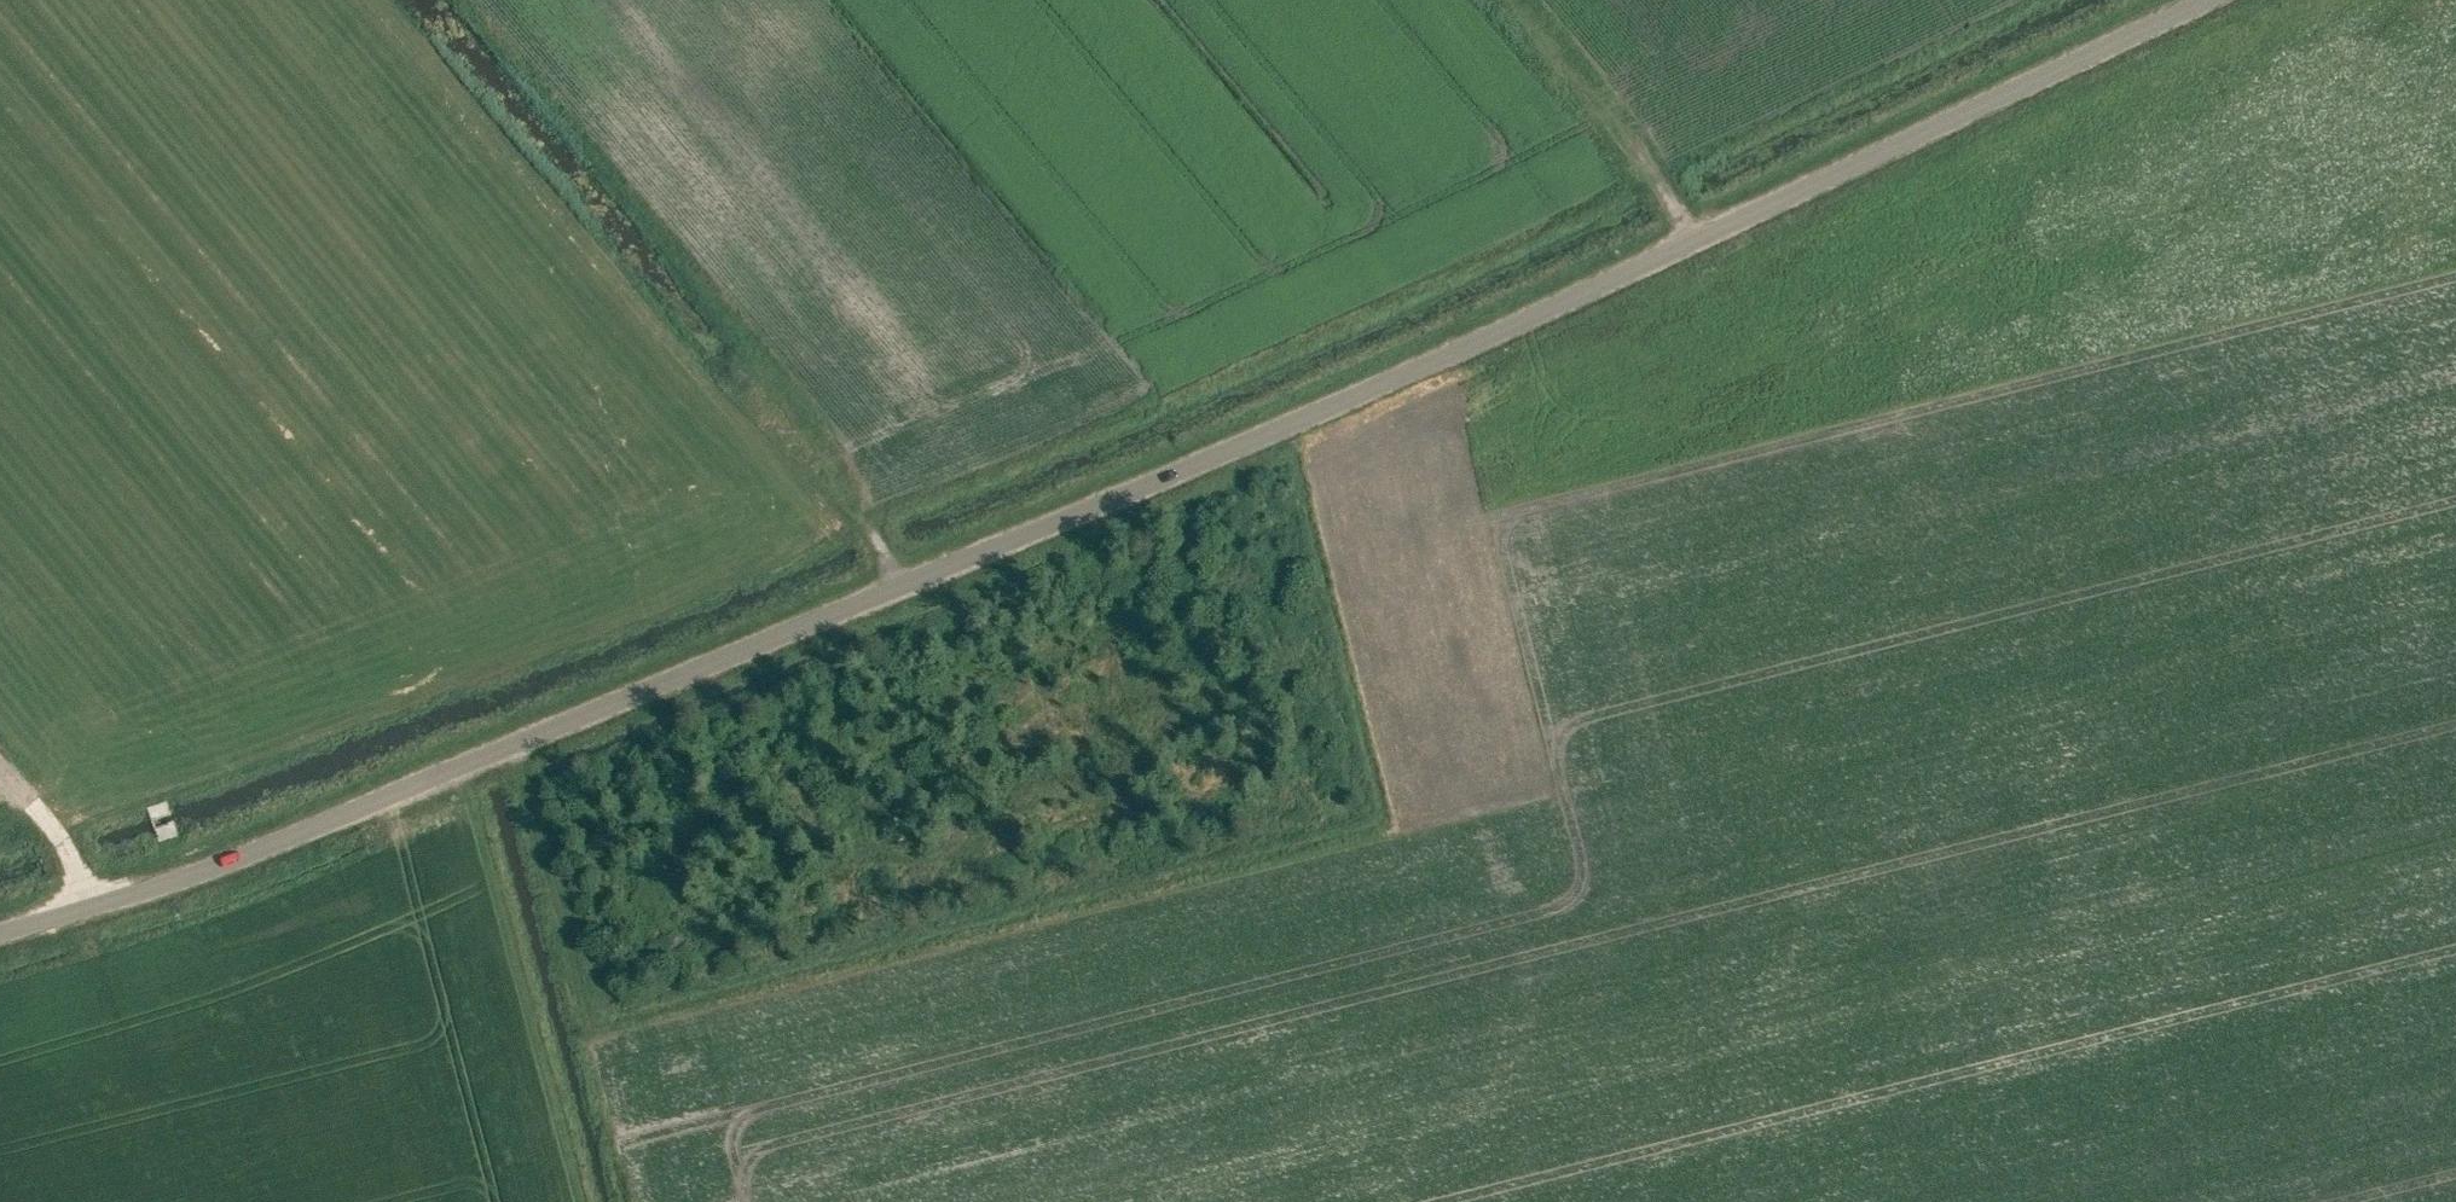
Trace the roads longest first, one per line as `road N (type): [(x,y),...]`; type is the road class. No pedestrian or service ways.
road 1 (unclassified): [(0,933),(284,840),(1221,455),(2205,0)]

